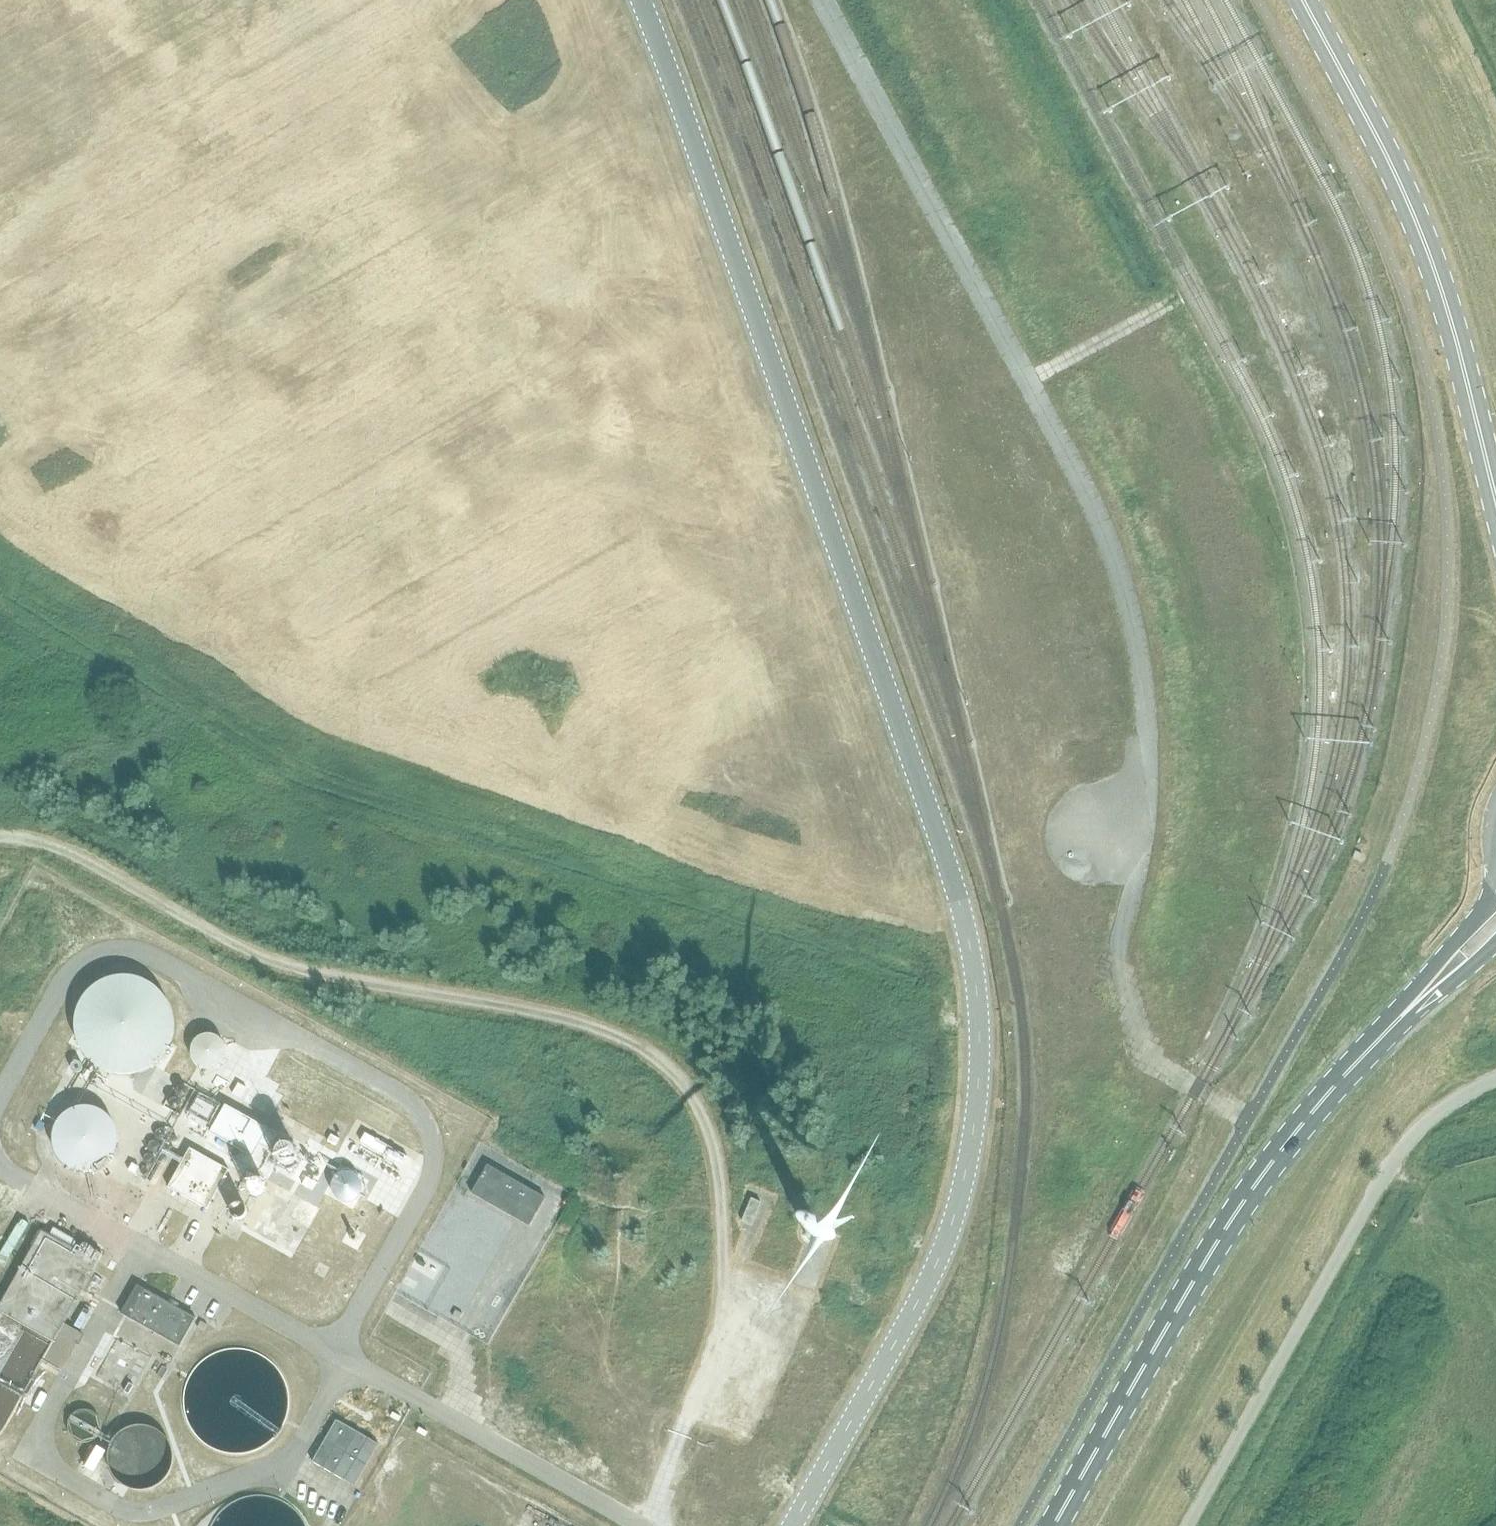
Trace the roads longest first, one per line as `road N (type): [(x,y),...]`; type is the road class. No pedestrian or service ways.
road 1 (unclassified): [(792,1525),(954,1217),(979,1083),(976,989),(951,878),(643,0)]
road 2 (track): [(654,1525),(729,1293),(719,1159),(699,1106),(670,1068),(639,1044),(552,1012),(338,976),(252,949),(54,846),(0,836)]
road 3 (tertiary): [(1052,1525),(1133,1381),(1290,1137),(1387,1031)]
road 4 (unclassified): [(1186,1525),(1376,1185),(1454,1098),(1495,1077)]
road 5 (secondary): [(1495,494),(1427,245),(1304,0)]
road 6 (tertiary): [(1495,878),(1492,897),(1387,1031)]
road 7 (tertiary): [(1387,1031),(1495,945)]

